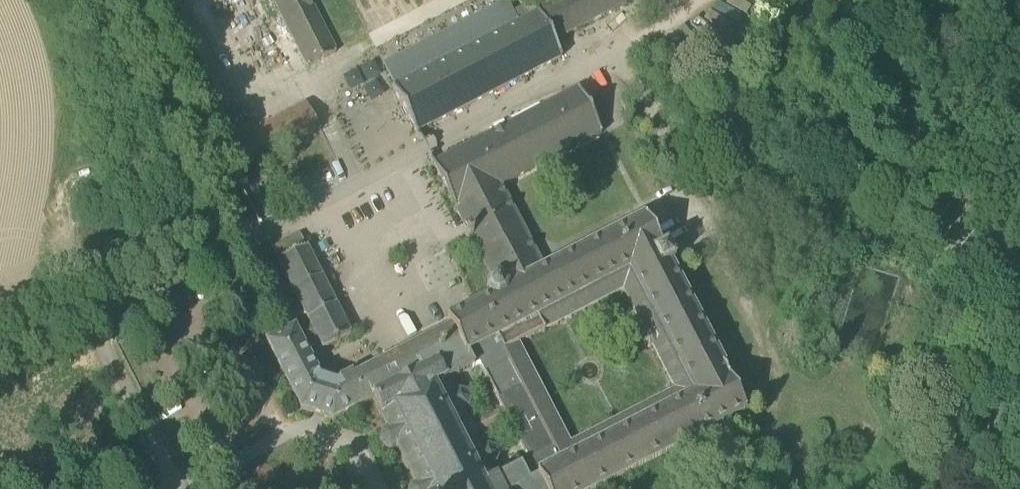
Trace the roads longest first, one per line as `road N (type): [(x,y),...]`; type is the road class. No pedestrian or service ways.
road 1 (track): [(620,49),(783,383)]
road 2 (unclassified): [(1000,488),(1001,392),(963,285),(969,254),(1019,224)]
road 3 (track): [(969,254),(937,223),(842,0)]
road 4 (track): [(241,244),(114,0)]
road 5 (unclassified): [(0,368),(241,244)]

